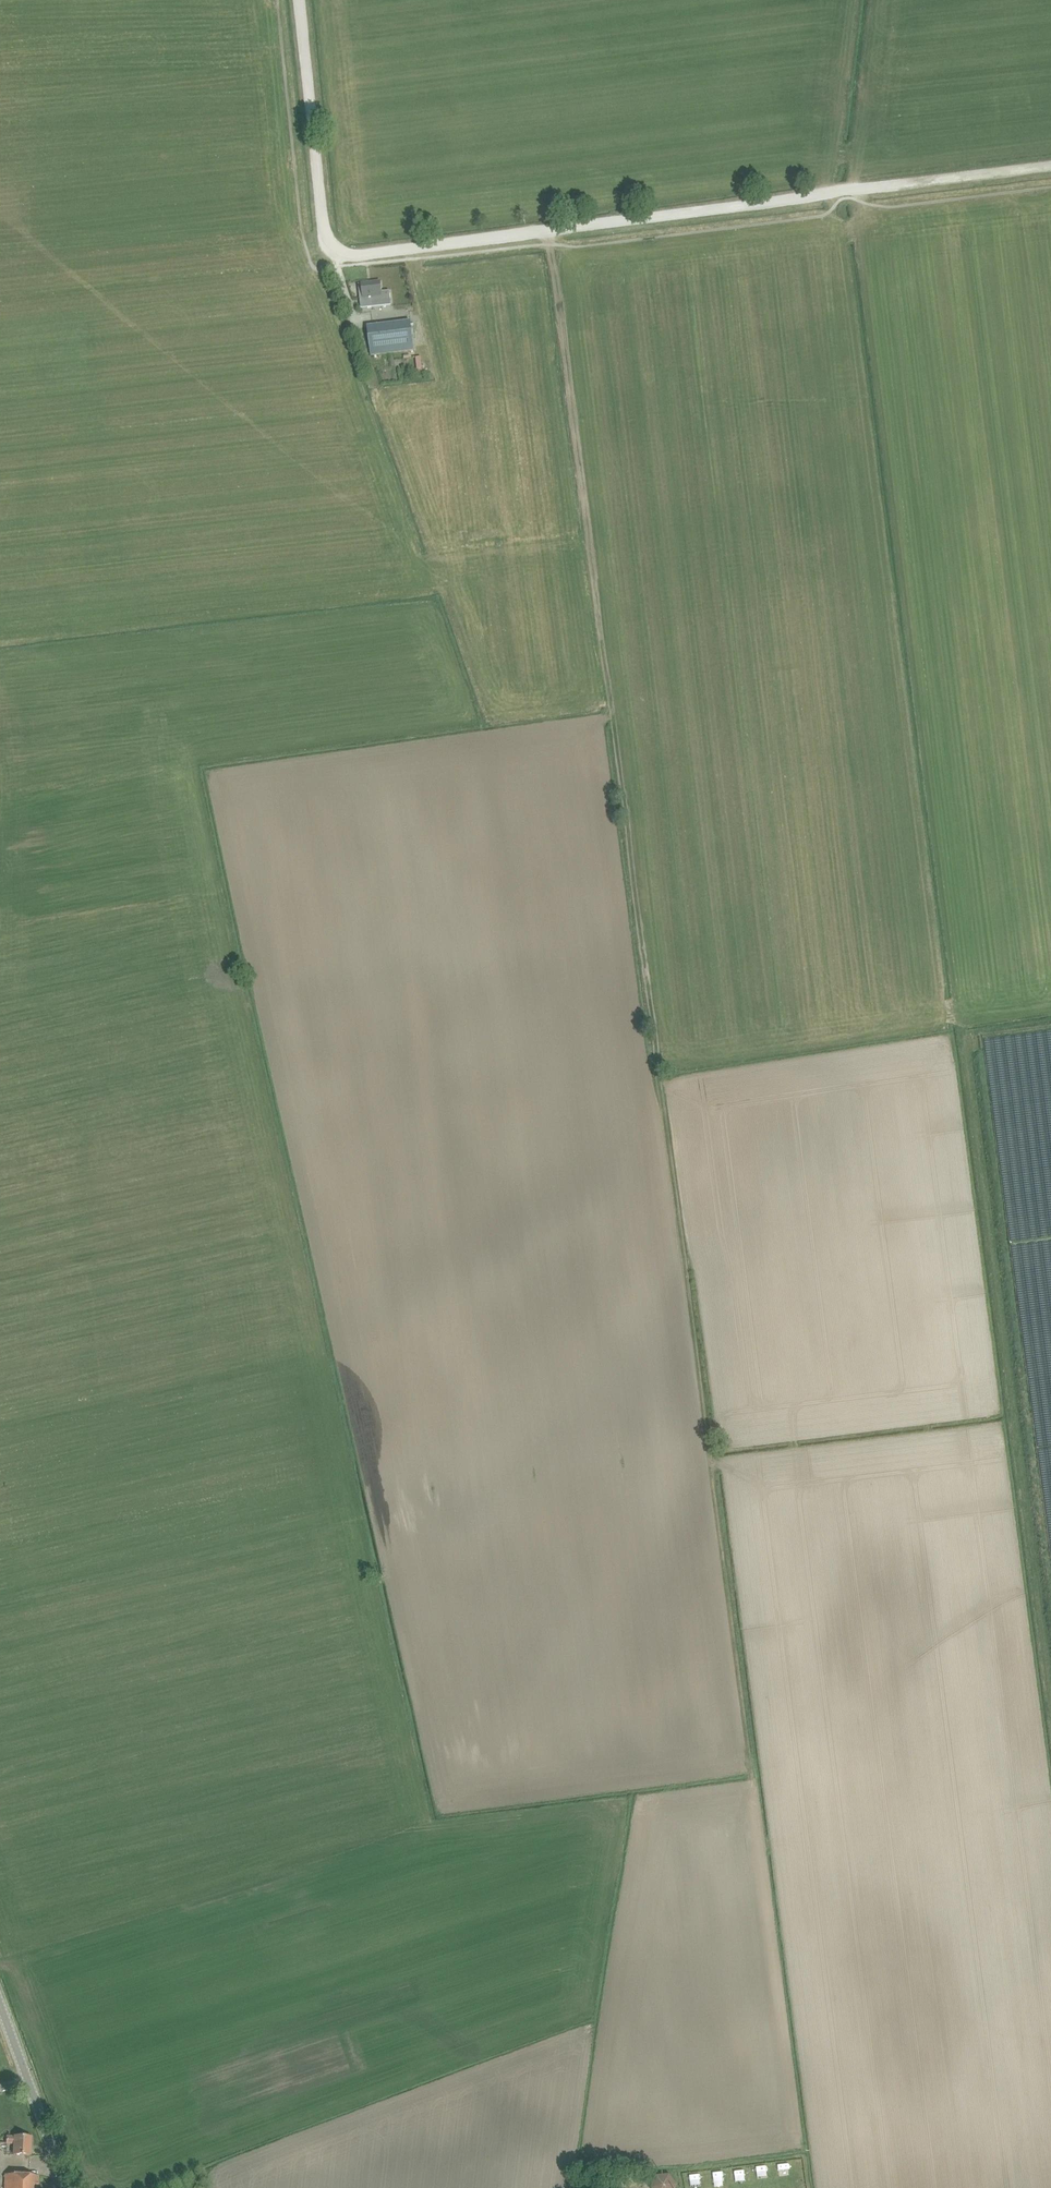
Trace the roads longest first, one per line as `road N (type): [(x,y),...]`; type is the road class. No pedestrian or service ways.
road 1 (unclassified): [(1050,167),(334,253),(321,219),(299,0)]
road 2 (unclassified): [(61,2187),(57,2148),(0,1991)]

